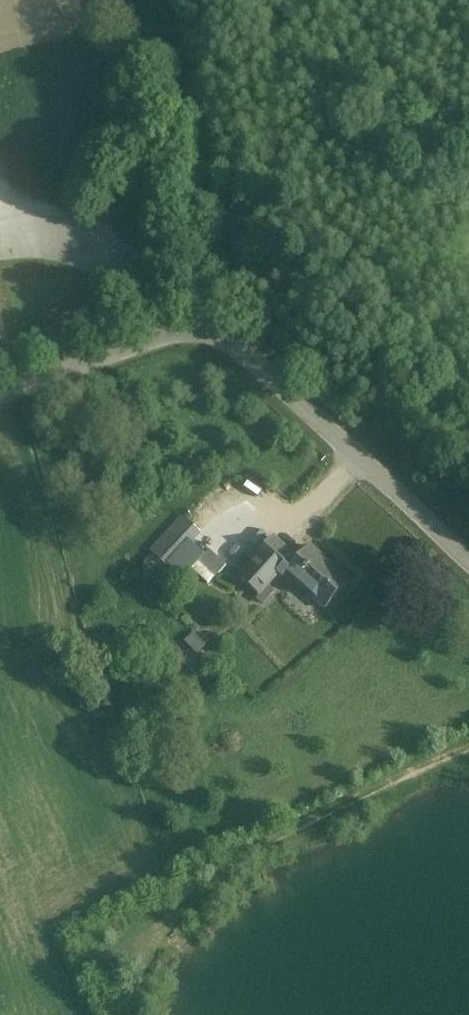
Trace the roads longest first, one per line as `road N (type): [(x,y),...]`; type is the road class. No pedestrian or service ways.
road 1 (unclassified): [(468,560),(219,333),(174,334),(0,394)]

